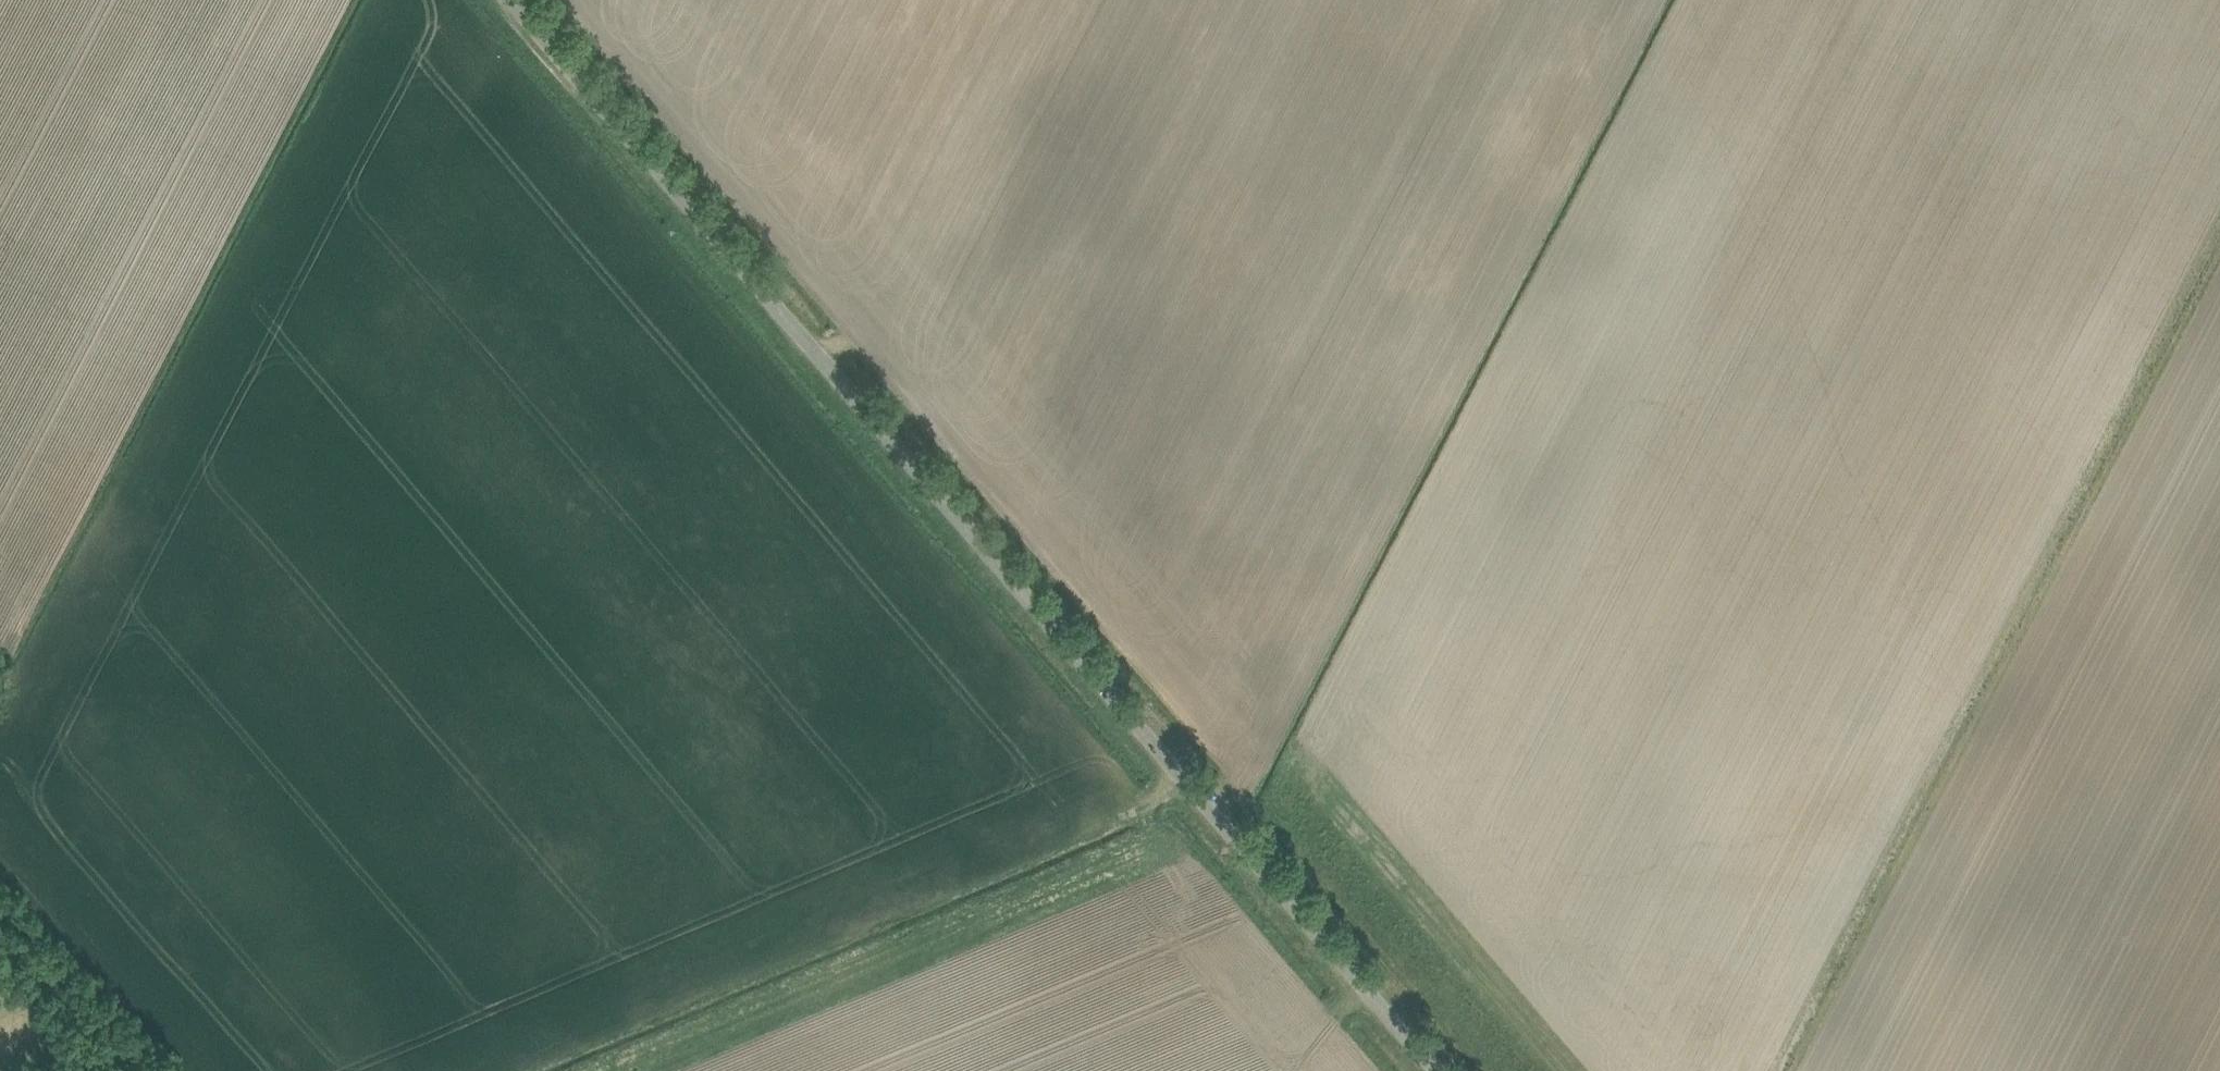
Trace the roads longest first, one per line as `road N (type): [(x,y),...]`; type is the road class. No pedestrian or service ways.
road 1 (unclassified): [(1437,1070),(513,0)]

